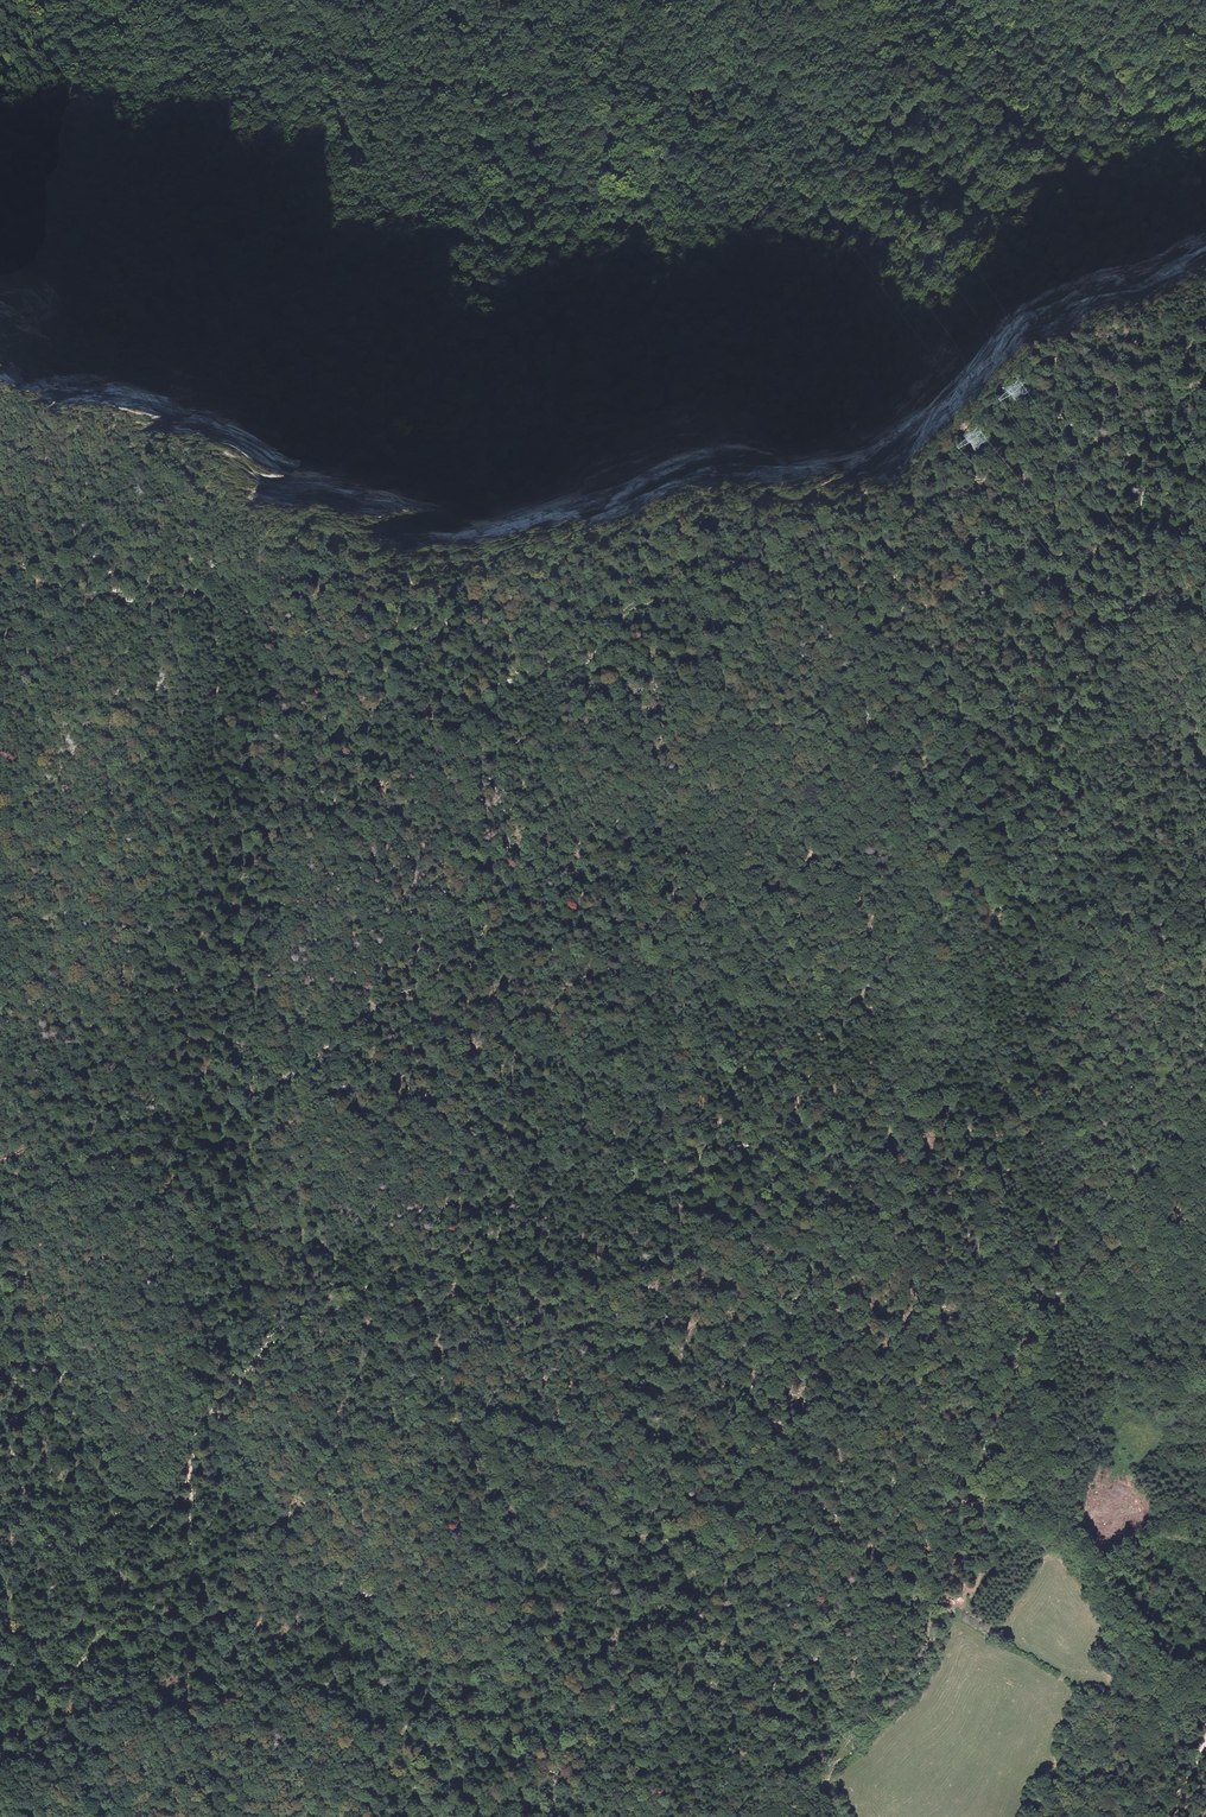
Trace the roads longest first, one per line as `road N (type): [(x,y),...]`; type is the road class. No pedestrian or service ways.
road 1 (track): [(812,1816),(819,1779),(800,1712),(776,1689),(790,1641),(773,1622),(699,1587),(670,1534),(669,1426),(689,1361),(740,1374),(753,1389)]
road 2 (track): [(689,1361),(646,1332),(591,1319),(534,1320),(482,1265)]

